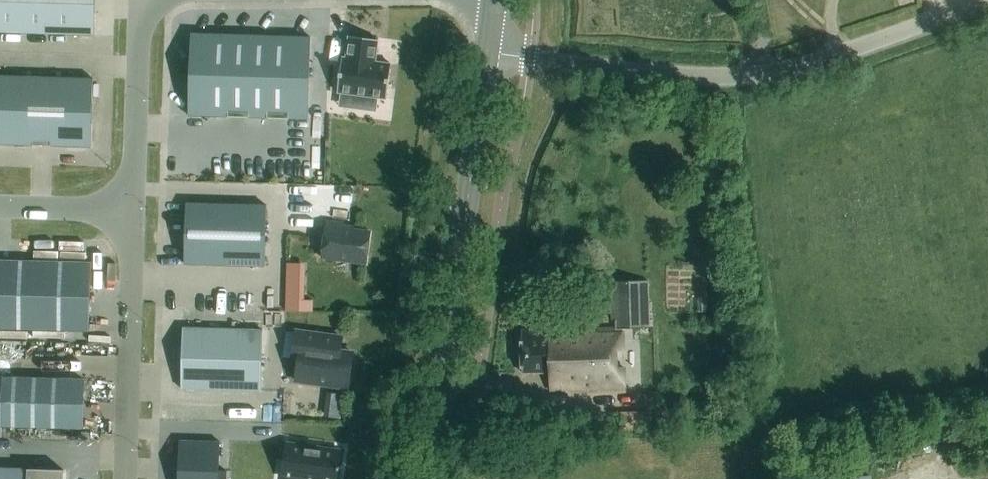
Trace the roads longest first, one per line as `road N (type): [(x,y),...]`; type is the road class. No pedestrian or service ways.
road 1 (unclassified): [(530,55),(694,76),(747,75),(821,62),(987,3)]
road 2 (tertiary): [(430,478),(486,47)]
road 3 (unclassified): [(132,208),(125,478)]
road 4 (unclassified): [(157,0),(147,7),(132,208)]
road 5 (unclassified): [(132,208),(0,205)]

